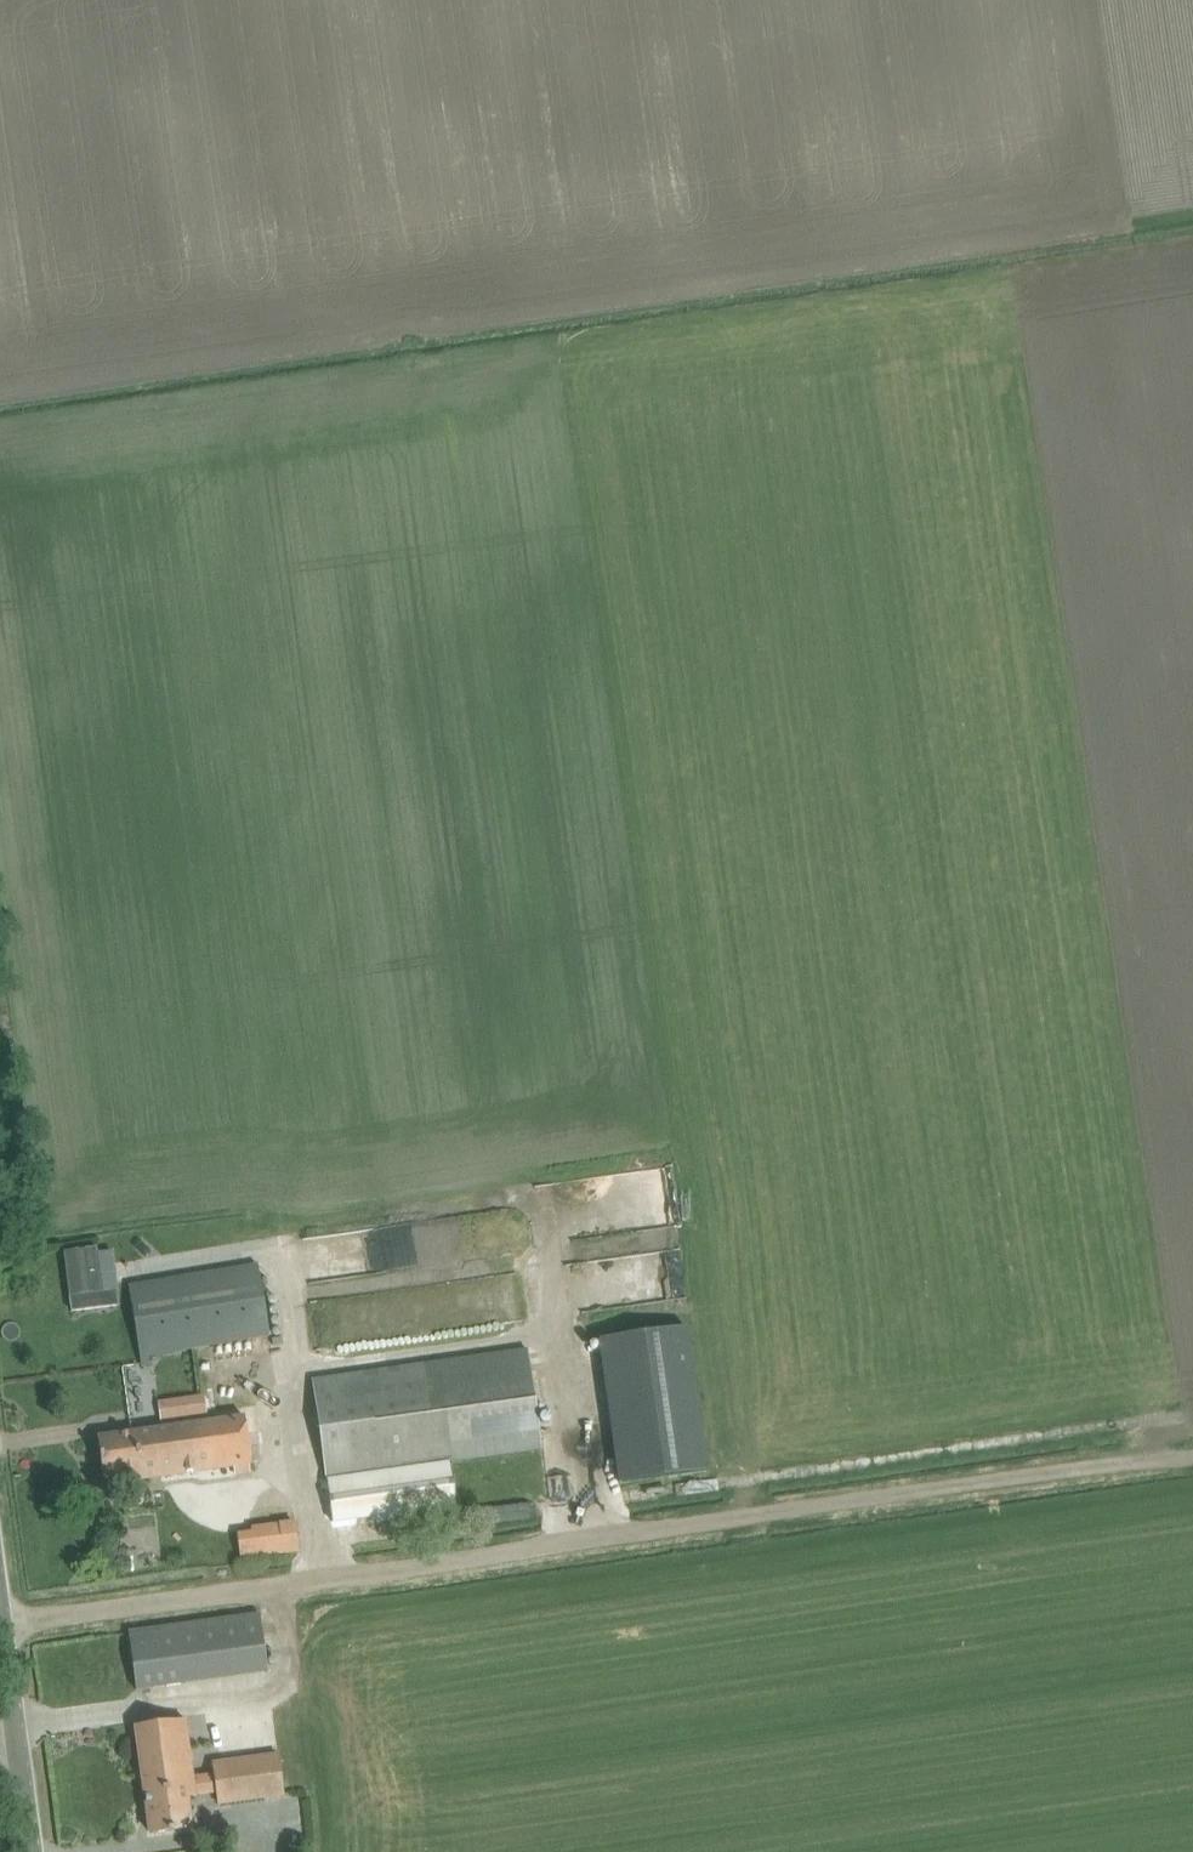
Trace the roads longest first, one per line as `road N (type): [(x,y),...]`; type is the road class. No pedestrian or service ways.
road 1 (track): [(1192,1449),(0,1626)]
road 2 (unclassified): [(28,1851),(0,1635)]

